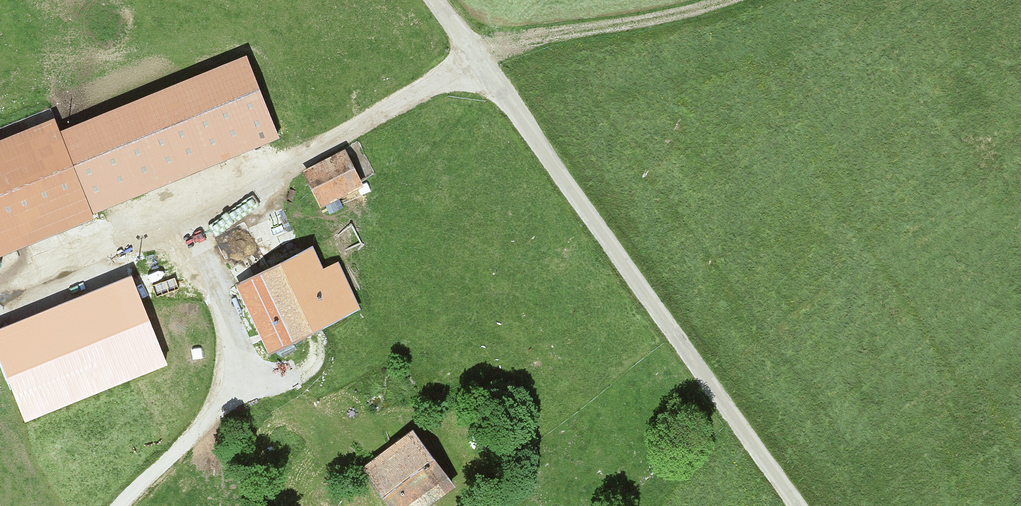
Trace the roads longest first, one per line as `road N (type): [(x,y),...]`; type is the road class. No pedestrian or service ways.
road 1 (unclassified): [(804,505),(439,0)]
road 2 (track): [(706,0),(478,51)]
road 3 (track): [(108,505),(232,372)]

